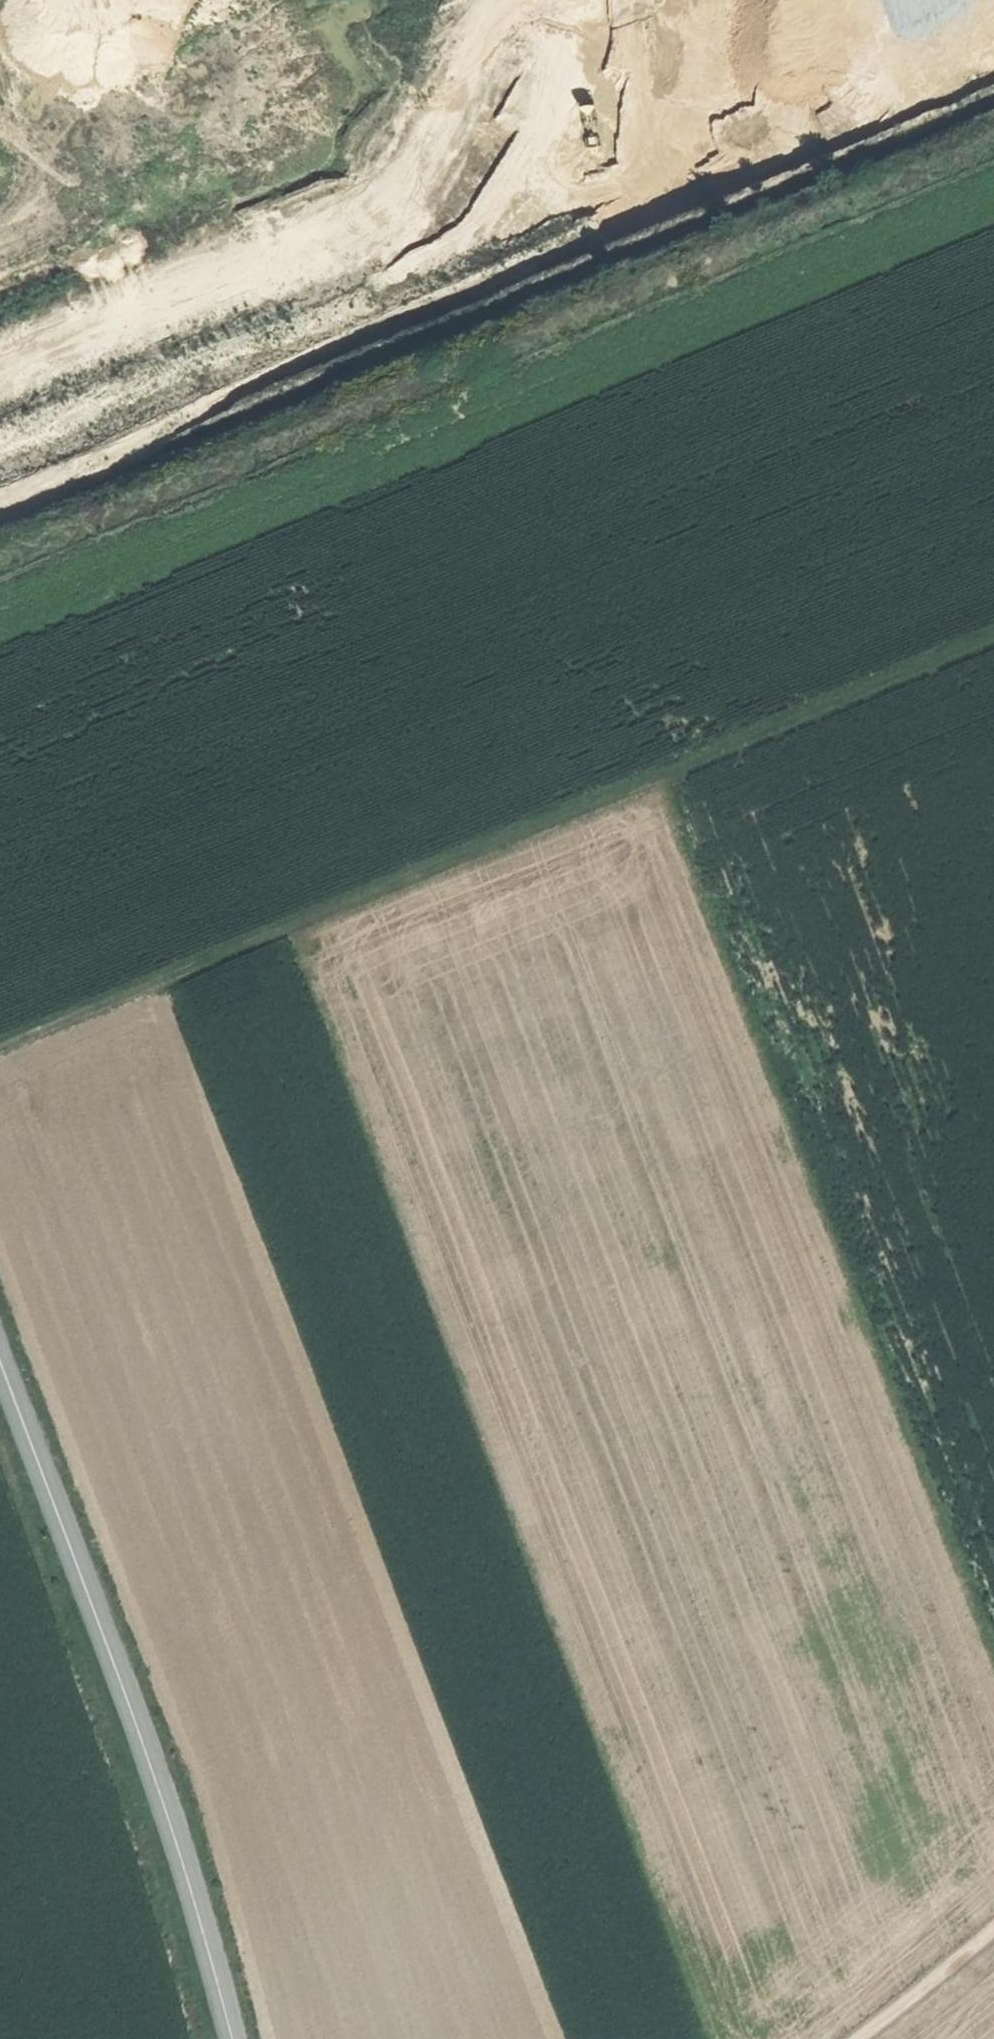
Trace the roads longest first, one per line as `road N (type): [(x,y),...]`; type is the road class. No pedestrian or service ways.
road 1 (track): [(993,642),(0,1050)]
road 2 (tertiary): [(232,2038),(154,1778),(0,1361)]
road 3 (track): [(860,2038),(993,1935)]

